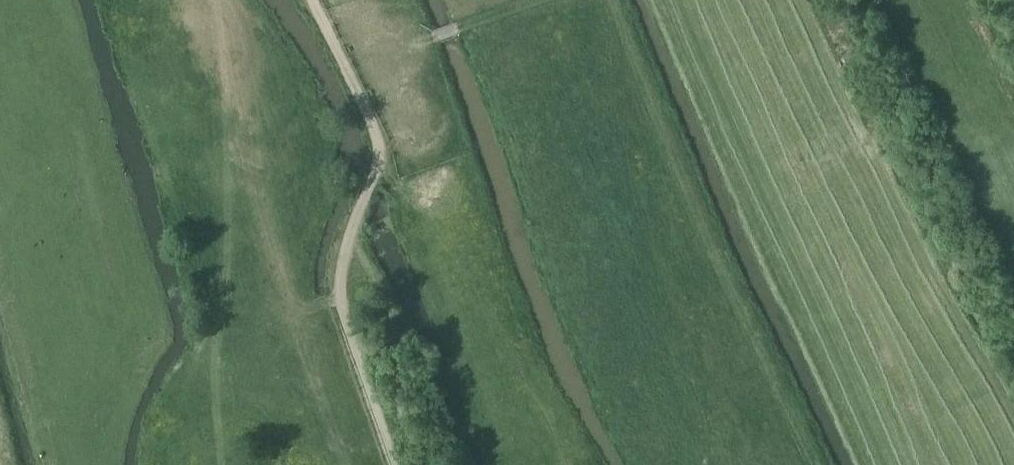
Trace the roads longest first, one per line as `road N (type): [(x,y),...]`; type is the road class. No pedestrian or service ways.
road 1 (track): [(664,0),(868,464)]
road 2 (track): [(612,0),(805,464)]
road 3 (track): [(393,464),(334,269),(379,145),(313,0)]

